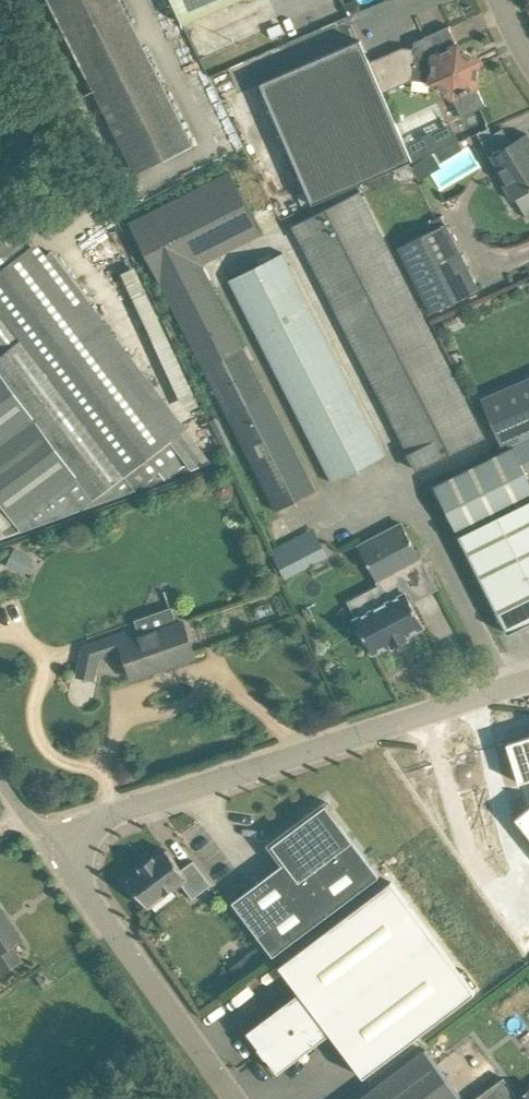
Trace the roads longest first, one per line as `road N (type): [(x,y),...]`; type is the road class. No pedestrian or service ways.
road 1 (unclassified): [(36,840),(528,685)]
road 2 (unclassified): [(226,1098),(36,840)]

